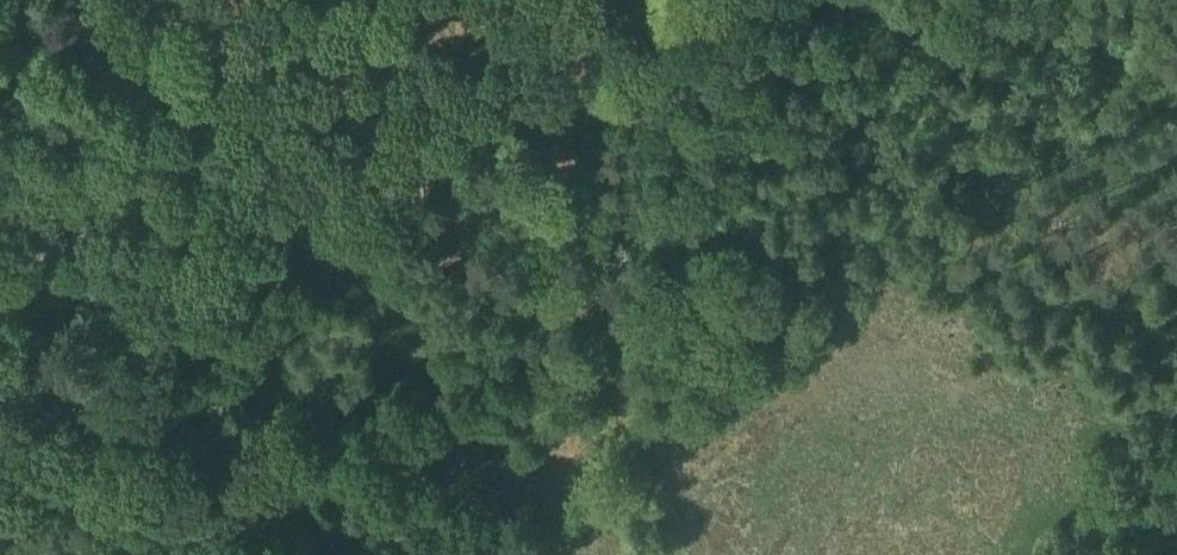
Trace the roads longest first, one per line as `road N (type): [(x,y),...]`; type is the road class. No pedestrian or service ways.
road 1 (track): [(74,278),(556,62),(721,0)]
road 2 (track): [(0,118),(204,554)]
road 3 (track): [(850,0),(1176,62)]
road 4 (track): [(1083,554),(1176,412)]

